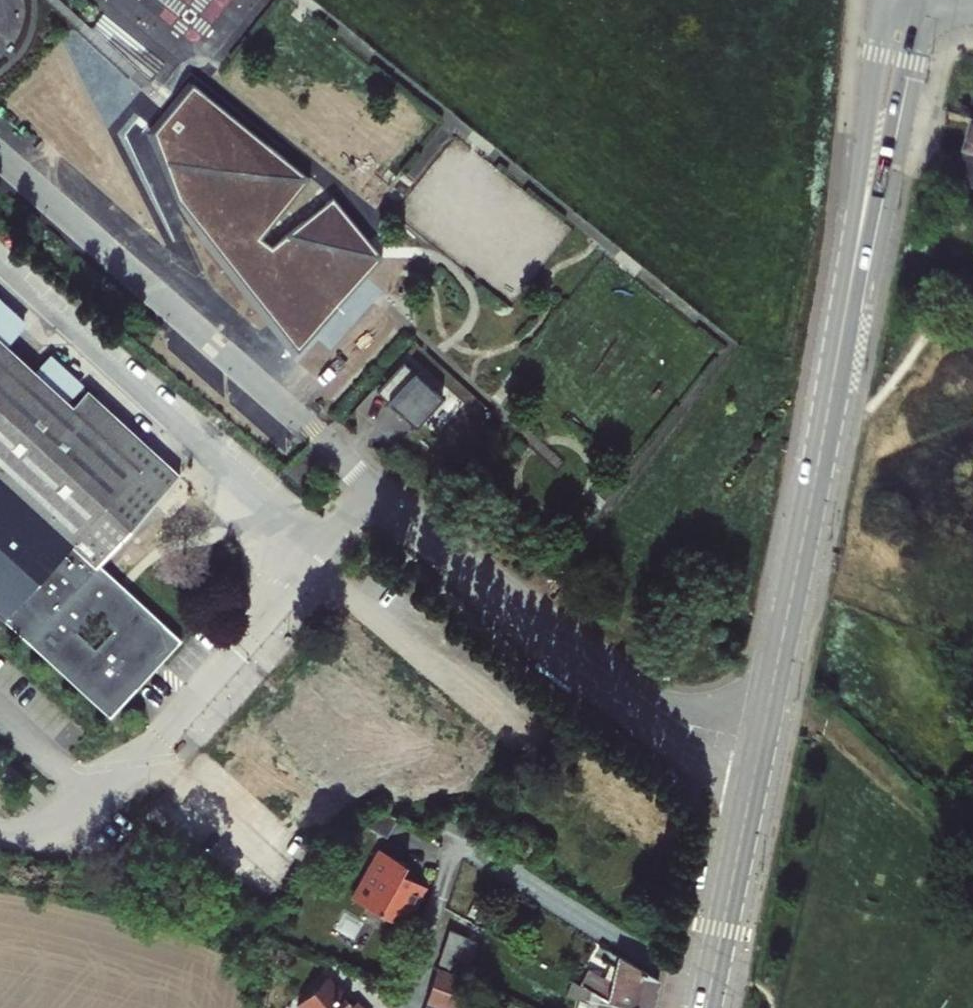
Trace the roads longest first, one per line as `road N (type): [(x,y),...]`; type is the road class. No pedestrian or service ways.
road 1 (primary): [(851,287),(712,977)]
road 2 (residential): [(712,977),(665,967),(457,841),(407,1007)]
road 3 (residential): [(329,549),(0,274)]
road 4 (primary): [(851,287),(921,0)]
road 5 (primary): [(889,0),(851,287)]

